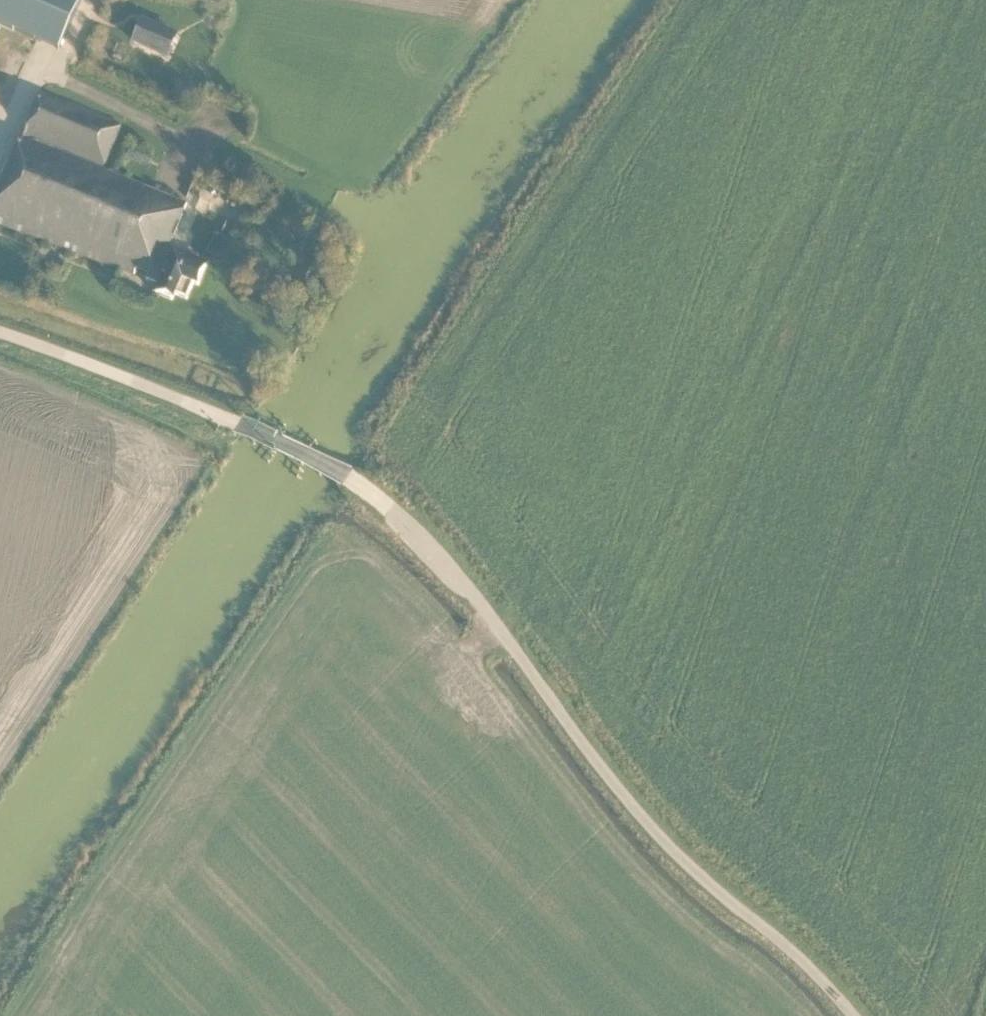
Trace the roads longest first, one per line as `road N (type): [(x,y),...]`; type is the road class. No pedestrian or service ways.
road 1 (unclassified): [(853,1015),(660,839),(480,600),(363,487),(226,420),(0,334)]

